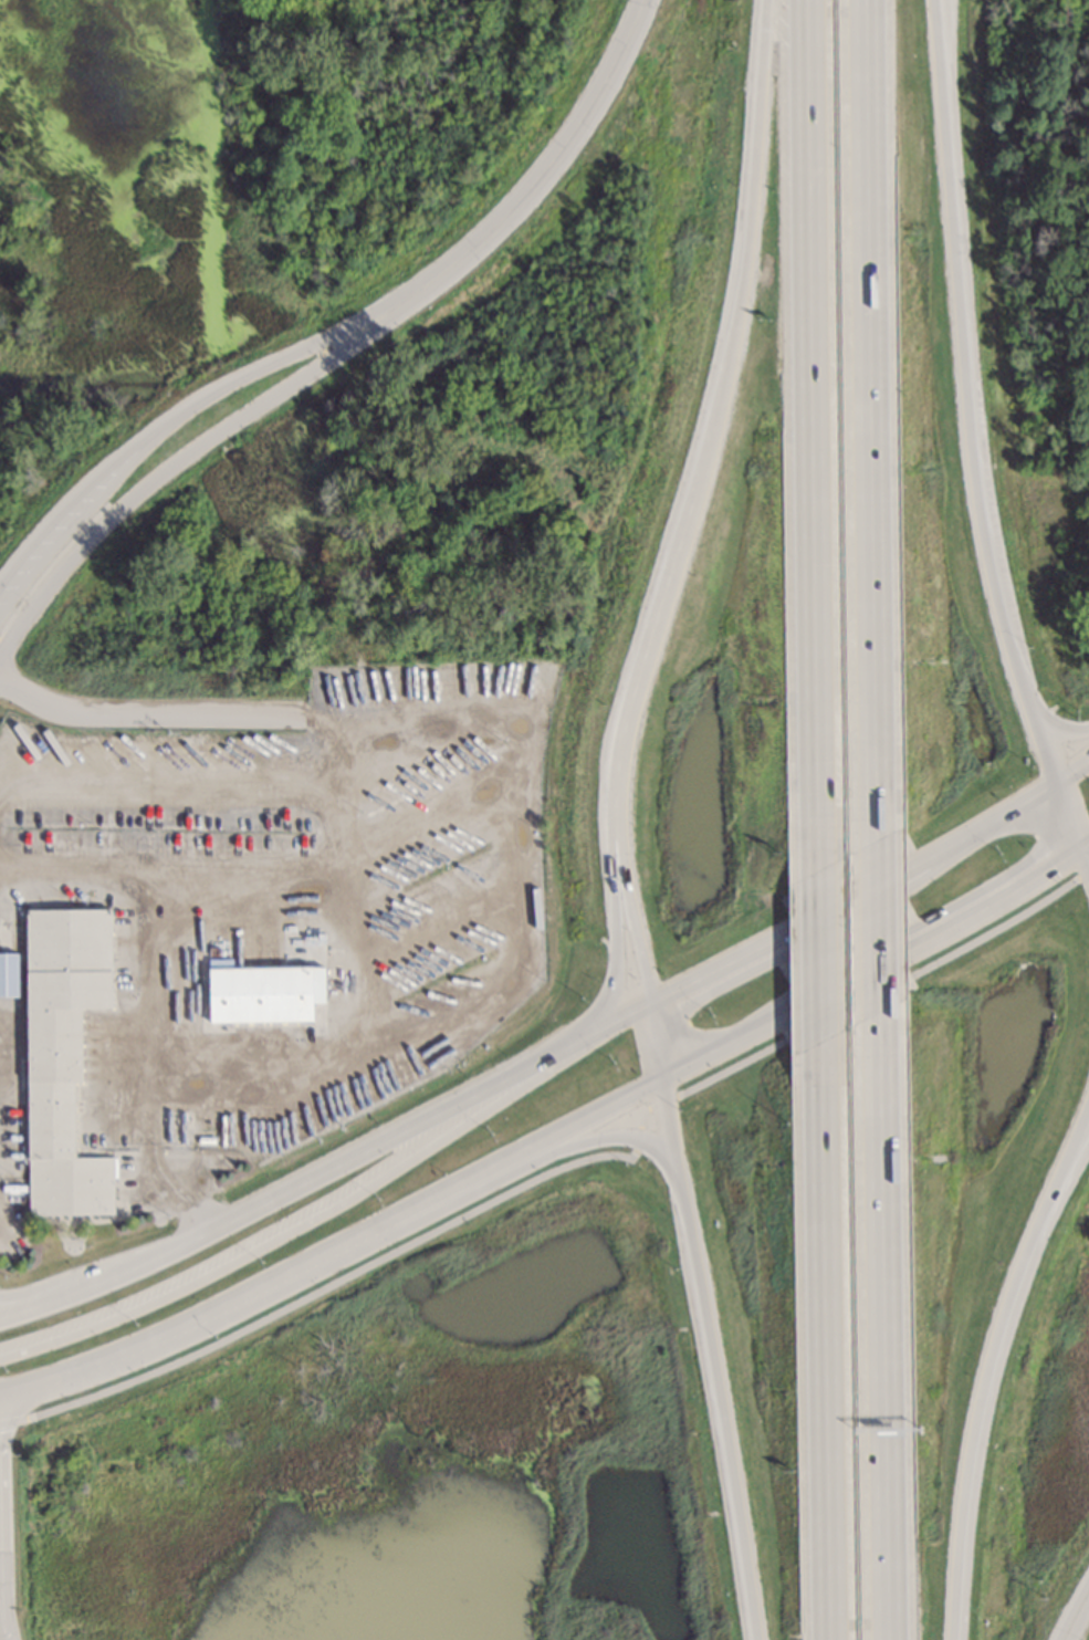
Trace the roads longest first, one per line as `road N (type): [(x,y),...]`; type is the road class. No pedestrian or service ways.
road 1 (motorway): [(807,0),(815,870)]
road 2 (motorway): [(767,0),(751,231),(708,447),(628,735),(622,828)]
road 3 (motorway): [(875,836),(864,0)]
road 4 (motorway): [(1057,774),(993,573),(967,401),(936,0)]
road 5 (secondary): [(0,1396),(168,1344),(661,1085)]
road 6 (secondary): [(647,1003),(164,1257),(0,1320)]
road 7 (secondary): [(567,1047),(426,1156),(228,1272),(0,1361)]
road 8 (motorway): [(887,1639),(876,1022)]
road 9 (motorway): [(814,1044),(824,1639)]
road 10 (motorway): [(661,1085),(755,1639)]
road 11 (motorway): [(952,1639),(959,1514),(996,1338),(1088,1111)]
road 12 (tertiary): [(0,656),(70,558),(134,497),(381,320)]
road 13 (secondary): [(661,1085),(1026,892),(1082,854)]
road 14 (tertiary): [(381,320),(200,399),(116,459),(33,543),(0,591)]
road 15 (secondary): [(1057,774),(940,847),(647,1003)]
road 16 (tertiary): [(651,0),(557,169),(498,236),(381,320)]
road 17 (motorway): [(622,828),(618,984),(587,1036)]
road 18 (motorway): [(876,1022),(875,836)]
road 19 (motorway): [(622,828),(647,1003)]
road 20 (motorway): [(815,870),(814,1044)]
road 21 (motorway): [(544,1147),(629,1136),(676,1161)]
road 22 (secondary): [(7,1631),(0,1494)]

